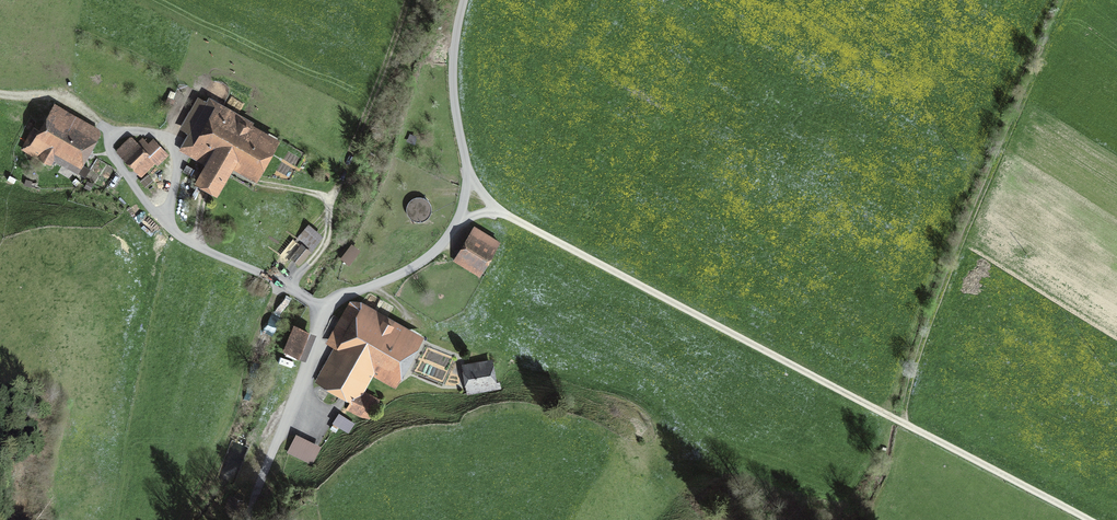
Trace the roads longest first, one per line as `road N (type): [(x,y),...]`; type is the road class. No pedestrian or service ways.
road 1 (track): [(1088,519),(500,213),(467,168),(454,102),(463,0)]
road 2 (track): [(1056,0),(935,273),(892,413)]
road 3 (track): [(242,519),(311,364),(322,308),(408,270),(457,224),(500,213)]
road 4 (track): [(288,286),(329,241),(334,199),(408,0)]
road 5 (track): [(181,164),(174,230),(322,308)]
road 6 (track): [(174,230),(122,171),(112,146),(116,137),(141,132),(177,142)]

